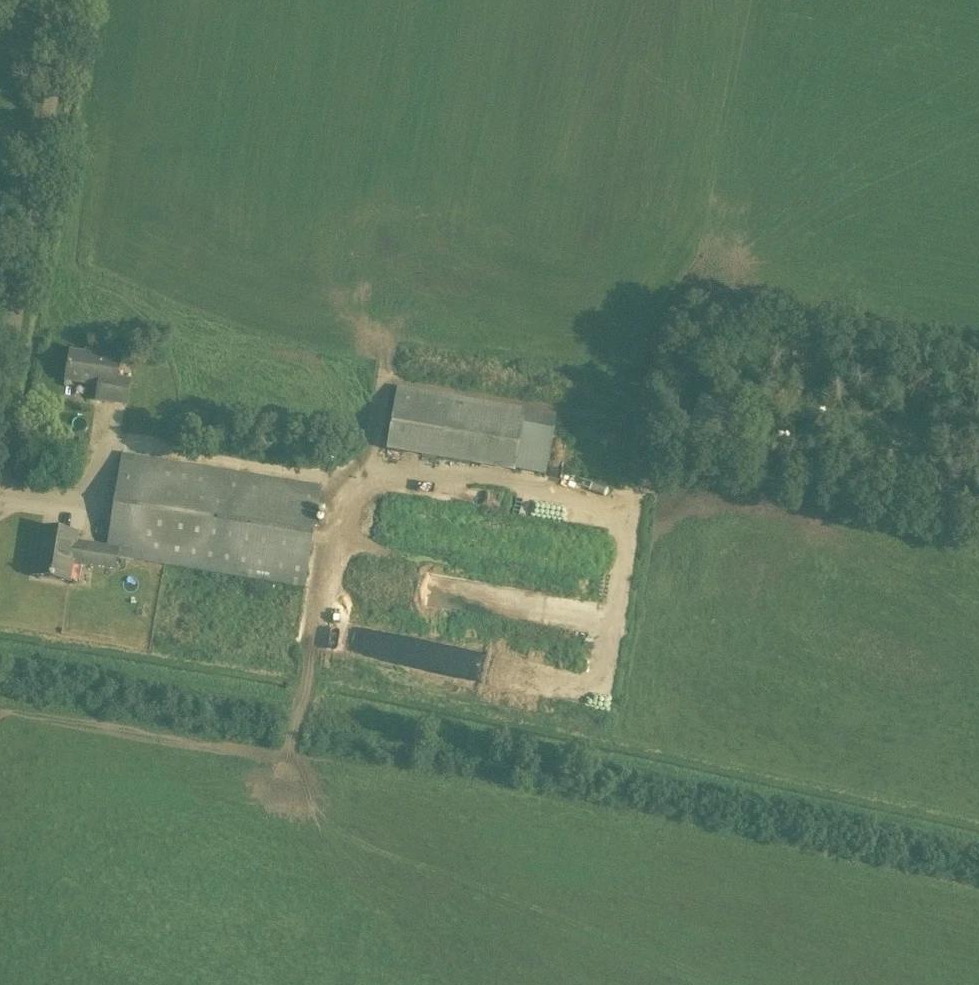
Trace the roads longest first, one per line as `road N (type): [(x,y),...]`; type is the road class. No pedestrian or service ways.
road 1 (unclassified): [(0,386),(58,0)]

